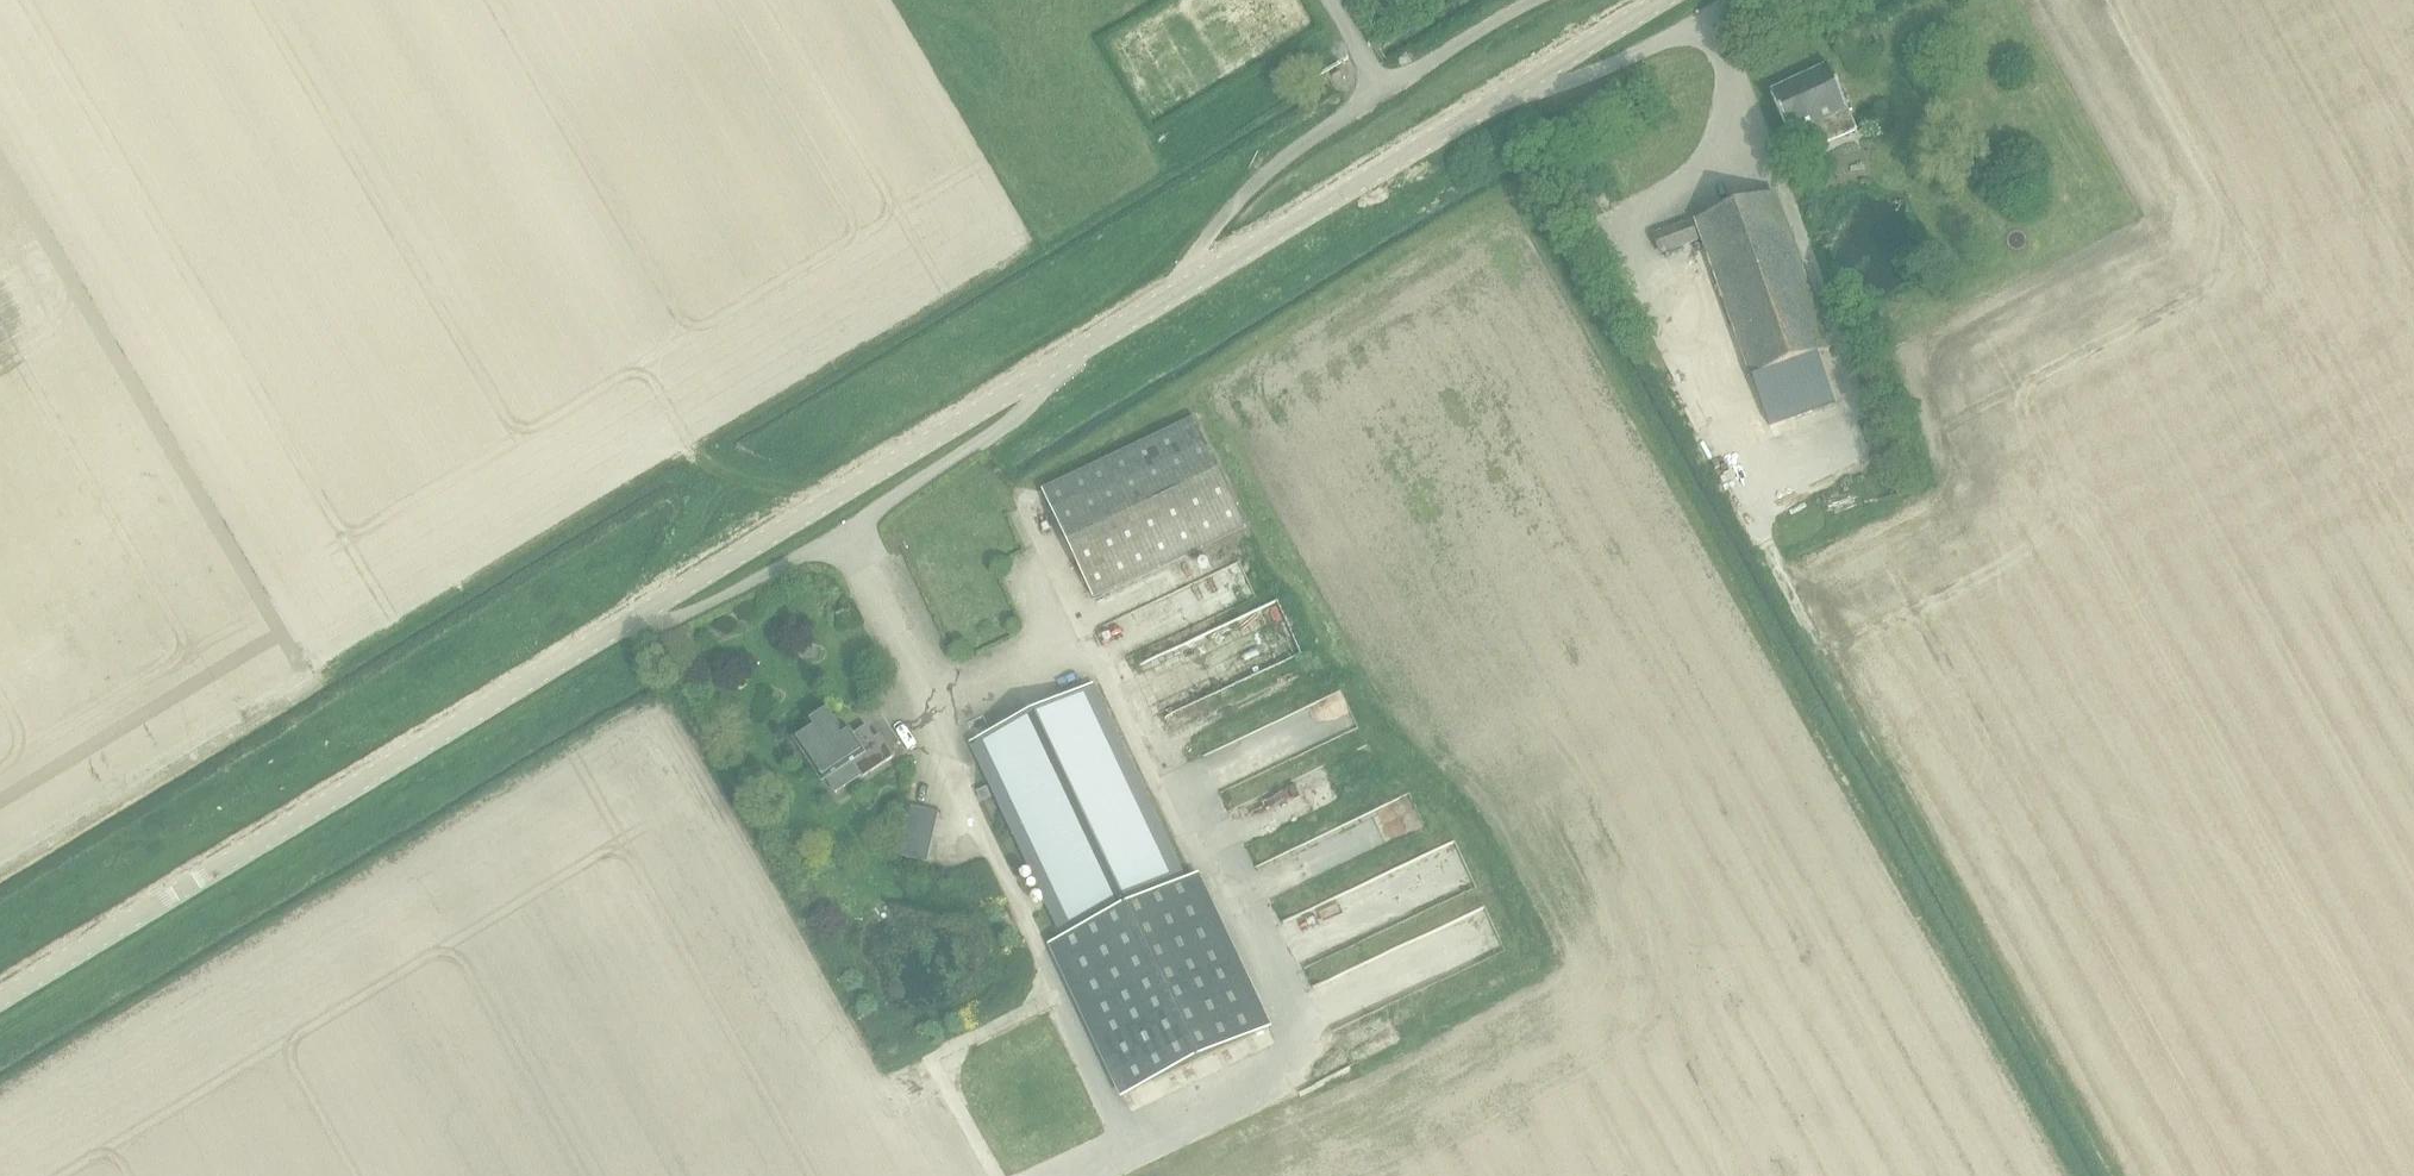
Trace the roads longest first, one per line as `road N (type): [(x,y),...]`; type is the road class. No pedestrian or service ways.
road 1 (unclassified): [(0,996),(1184,287)]
road 2 (unclassified): [(1184,287),(1668,0)]
road 3 (unclassified): [(1184,287),(1225,208),(1248,187),(1565,0)]

